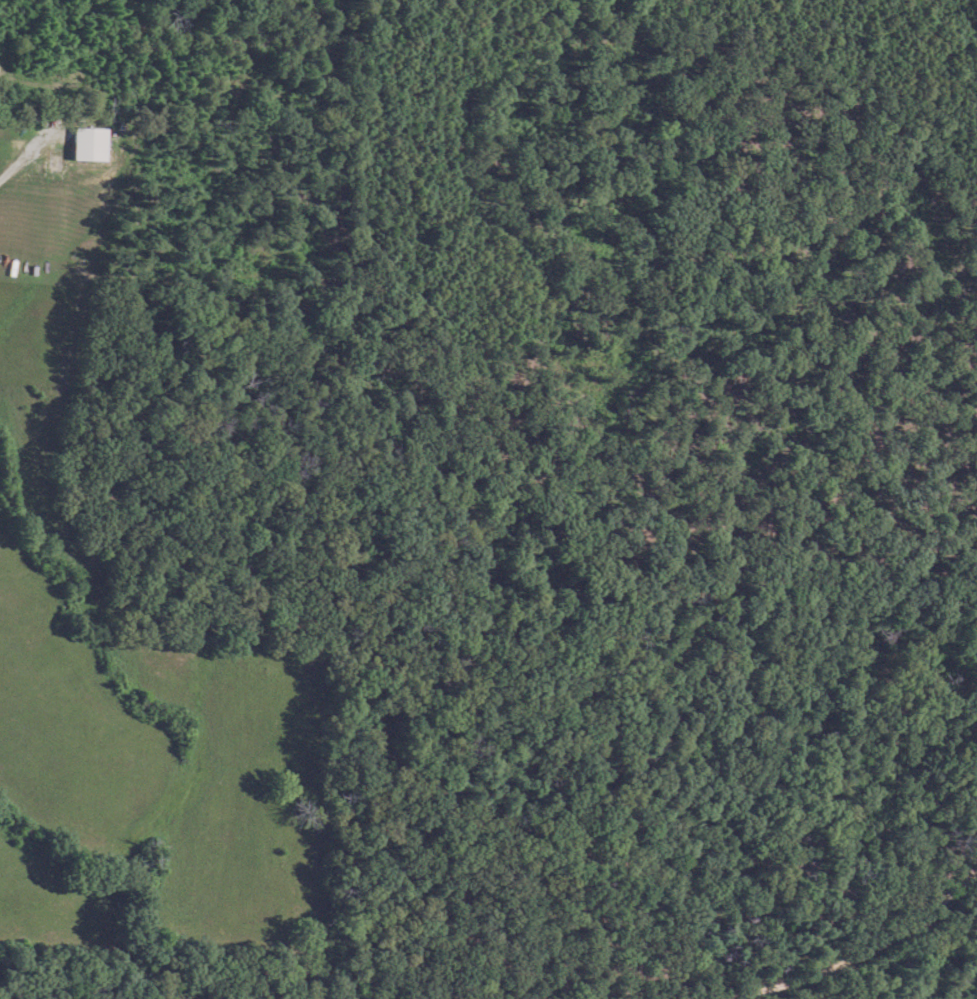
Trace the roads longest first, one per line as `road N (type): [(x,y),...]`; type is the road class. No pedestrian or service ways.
road 1 (residential): [(742,998),(879,950),(925,925),(976,881)]

